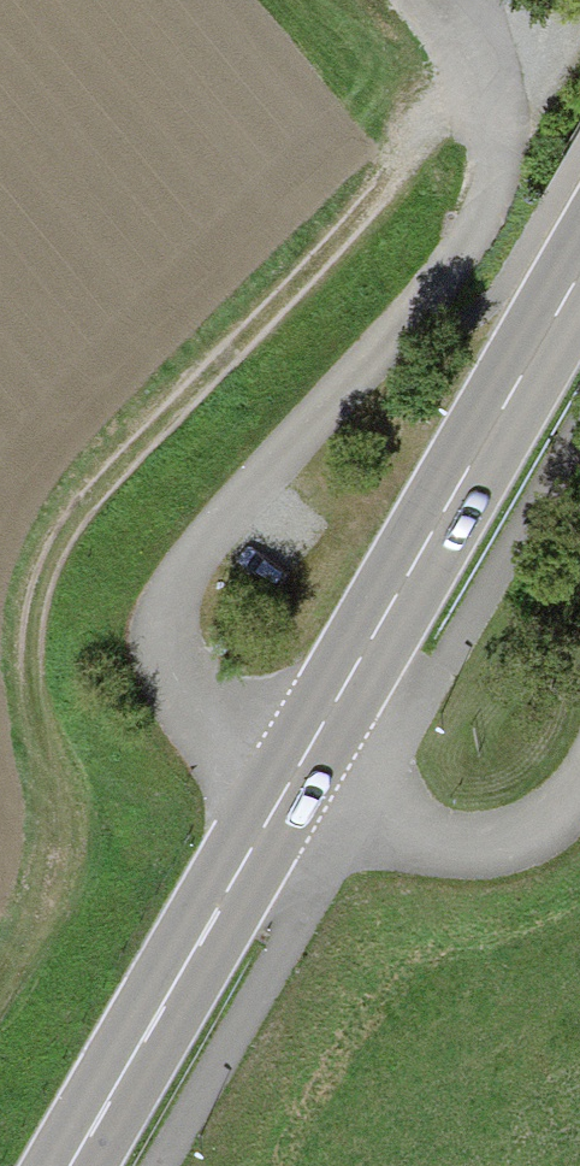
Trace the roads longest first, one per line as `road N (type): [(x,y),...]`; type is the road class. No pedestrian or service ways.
road 1 (primary): [(74,1165),(579,277)]
road 2 (track): [(355,806),(579,426)]

